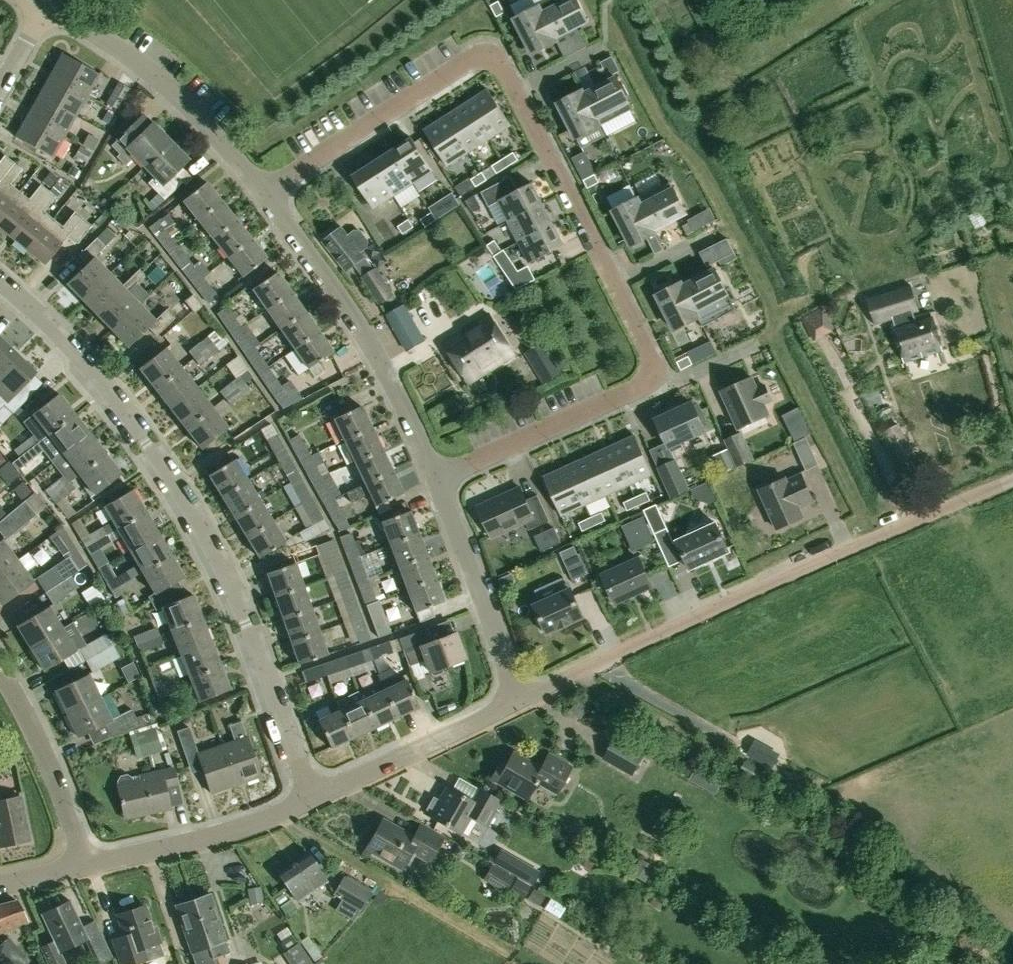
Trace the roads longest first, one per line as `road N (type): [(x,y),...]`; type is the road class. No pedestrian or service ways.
road 1 (residential): [(264,194),(470,60),(487,58),(504,70),(651,364),(638,387),(436,479)]
road 2 (residential): [(0,282),(110,390),(193,510),(251,628),(311,799)]
road 3 (residential): [(518,699),(1012,479)]
road 4 (residential): [(436,479),(362,331),(264,194)]
road 5 (residential): [(264,194),(167,87),(46,7)]
road 6 (residential): [(82,864),(235,829),(311,799)]
road 7 (residential): [(518,699),(436,479)]
road 8 (residential): [(311,799),(518,699)]
road 9 (residential): [(82,864),(51,771),(0,677)]

